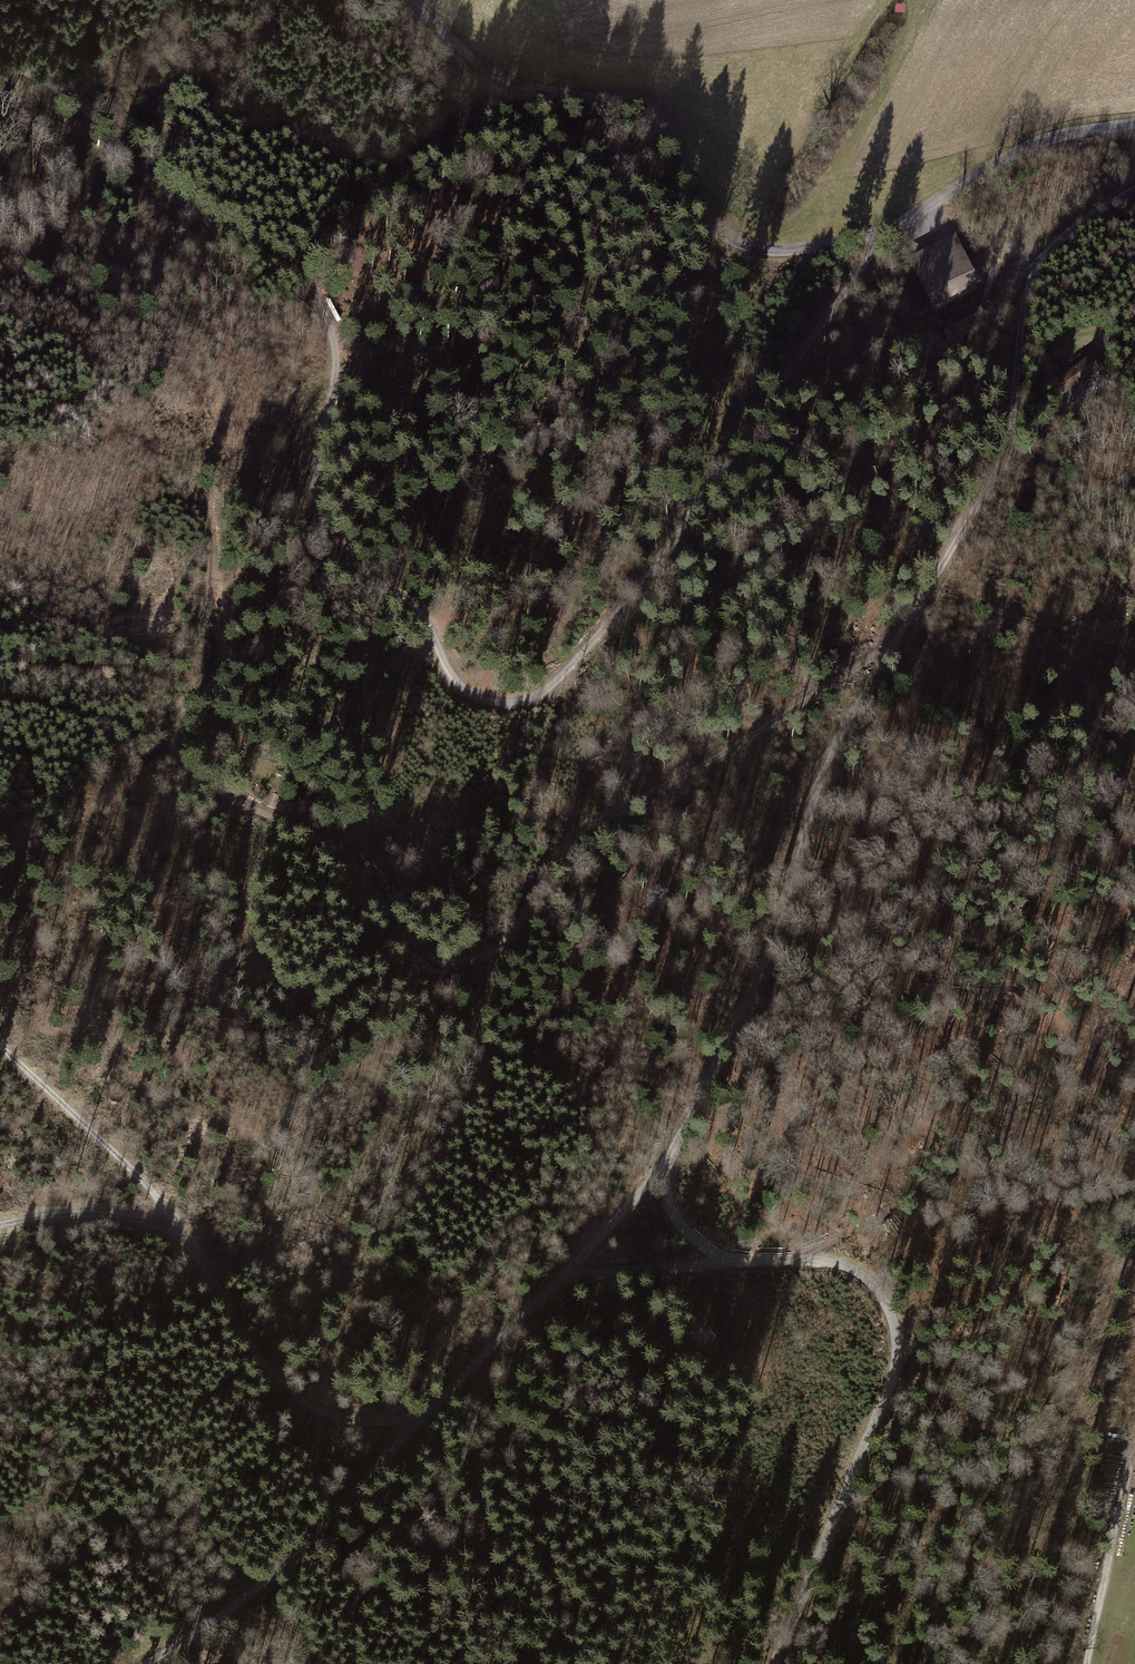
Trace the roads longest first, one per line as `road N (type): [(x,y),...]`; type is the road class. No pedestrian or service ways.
road 1 (track): [(0,60),(78,99),(159,189),(318,299),(334,336),(336,371),(316,479),(321,550),(415,612),(459,684),(493,703),(532,700),(551,686),(627,601),(839,301),(863,242)]
road 2 (track): [(893,645),(581,829),(497,953),(449,969),(403,941),(364,877),(330,843),(199,784),(177,758),(179,716),(220,656),(215,503)]
road 3 (track): [(1012,450),(830,751),(764,965),(663,1165),(569,1275)]
road 4 (tertiary): [(1134,123),(1049,138),(863,242),(826,250),(750,244),(718,231),(669,142),(643,117),(607,101),(517,85),(487,69),(414,0)]
road 5 (track): [(774,1663),(892,1388),(897,1328),(883,1291),(864,1274),(816,1260),(569,1275)]
road 6 (track): [(569,1275),(251,1593),(150,1663)]
road 7 (track): [(0,1225),(97,1212),(156,1224),(188,1246),(259,1360),(302,1403),(368,1425),(423,1423)]
road 8 (track): [(1134,189),(1076,224),(1031,270),(1016,342),(1012,450)]
road 9 (track): [(174,1234),(159,1200),(0,1043)]
road 10 (track): [(1126,1475),(1086,1663)]
road 11 (track): [(1012,450),(1134,363)]
road 12 (track): [(663,1165),(677,1220),(732,1262)]

